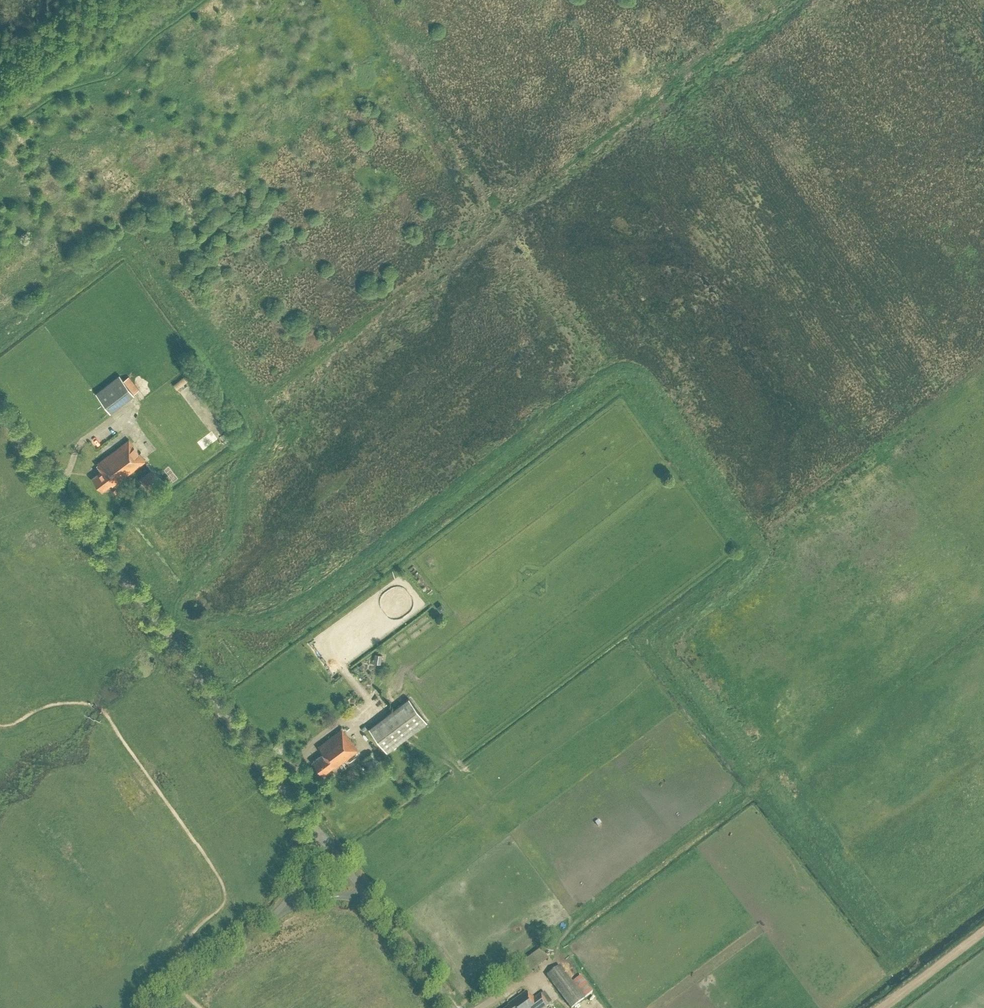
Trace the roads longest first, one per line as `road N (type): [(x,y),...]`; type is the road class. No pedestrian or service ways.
road 1 (tertiary): [(314,827),(0,414)]
road 2 (track): [(0,725),(64,702),(108,716),(224,890),(224,905),(170,968),(198,1007)]
road 3 (tertiary): [(283,907),(154,1007)]
road 4 (unclassified): [(0,83),(110,0)]
road 5 (tertiary): [(451,1007),(367,898)]
road 6 (track): [(885,1007),(983,933)]

